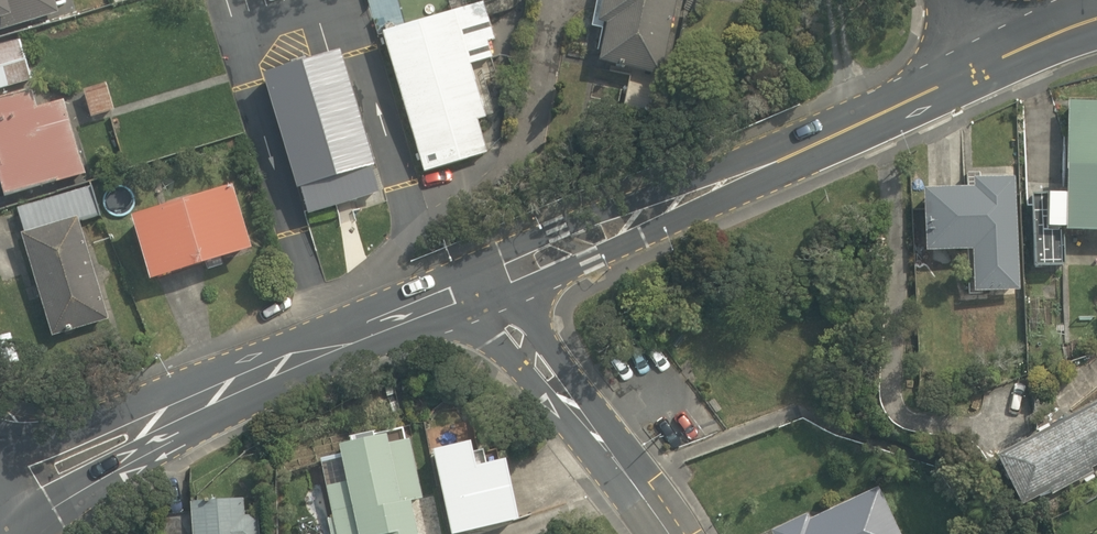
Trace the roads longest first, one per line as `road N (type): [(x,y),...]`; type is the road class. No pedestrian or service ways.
road 1 (tertiary): [(479,286),(977,71)]
road 2 (tertiary): [(352,338),(17,530)]
road 3 (tertiary): [(3,461),(67,422),(352,338)]
road 4 (tertiary): [(479,286),(668,533)]
road 5 (tertiary): [(352,338),(479,286)]
road 6 (tertiary): [(977,71),(1096,21)]

